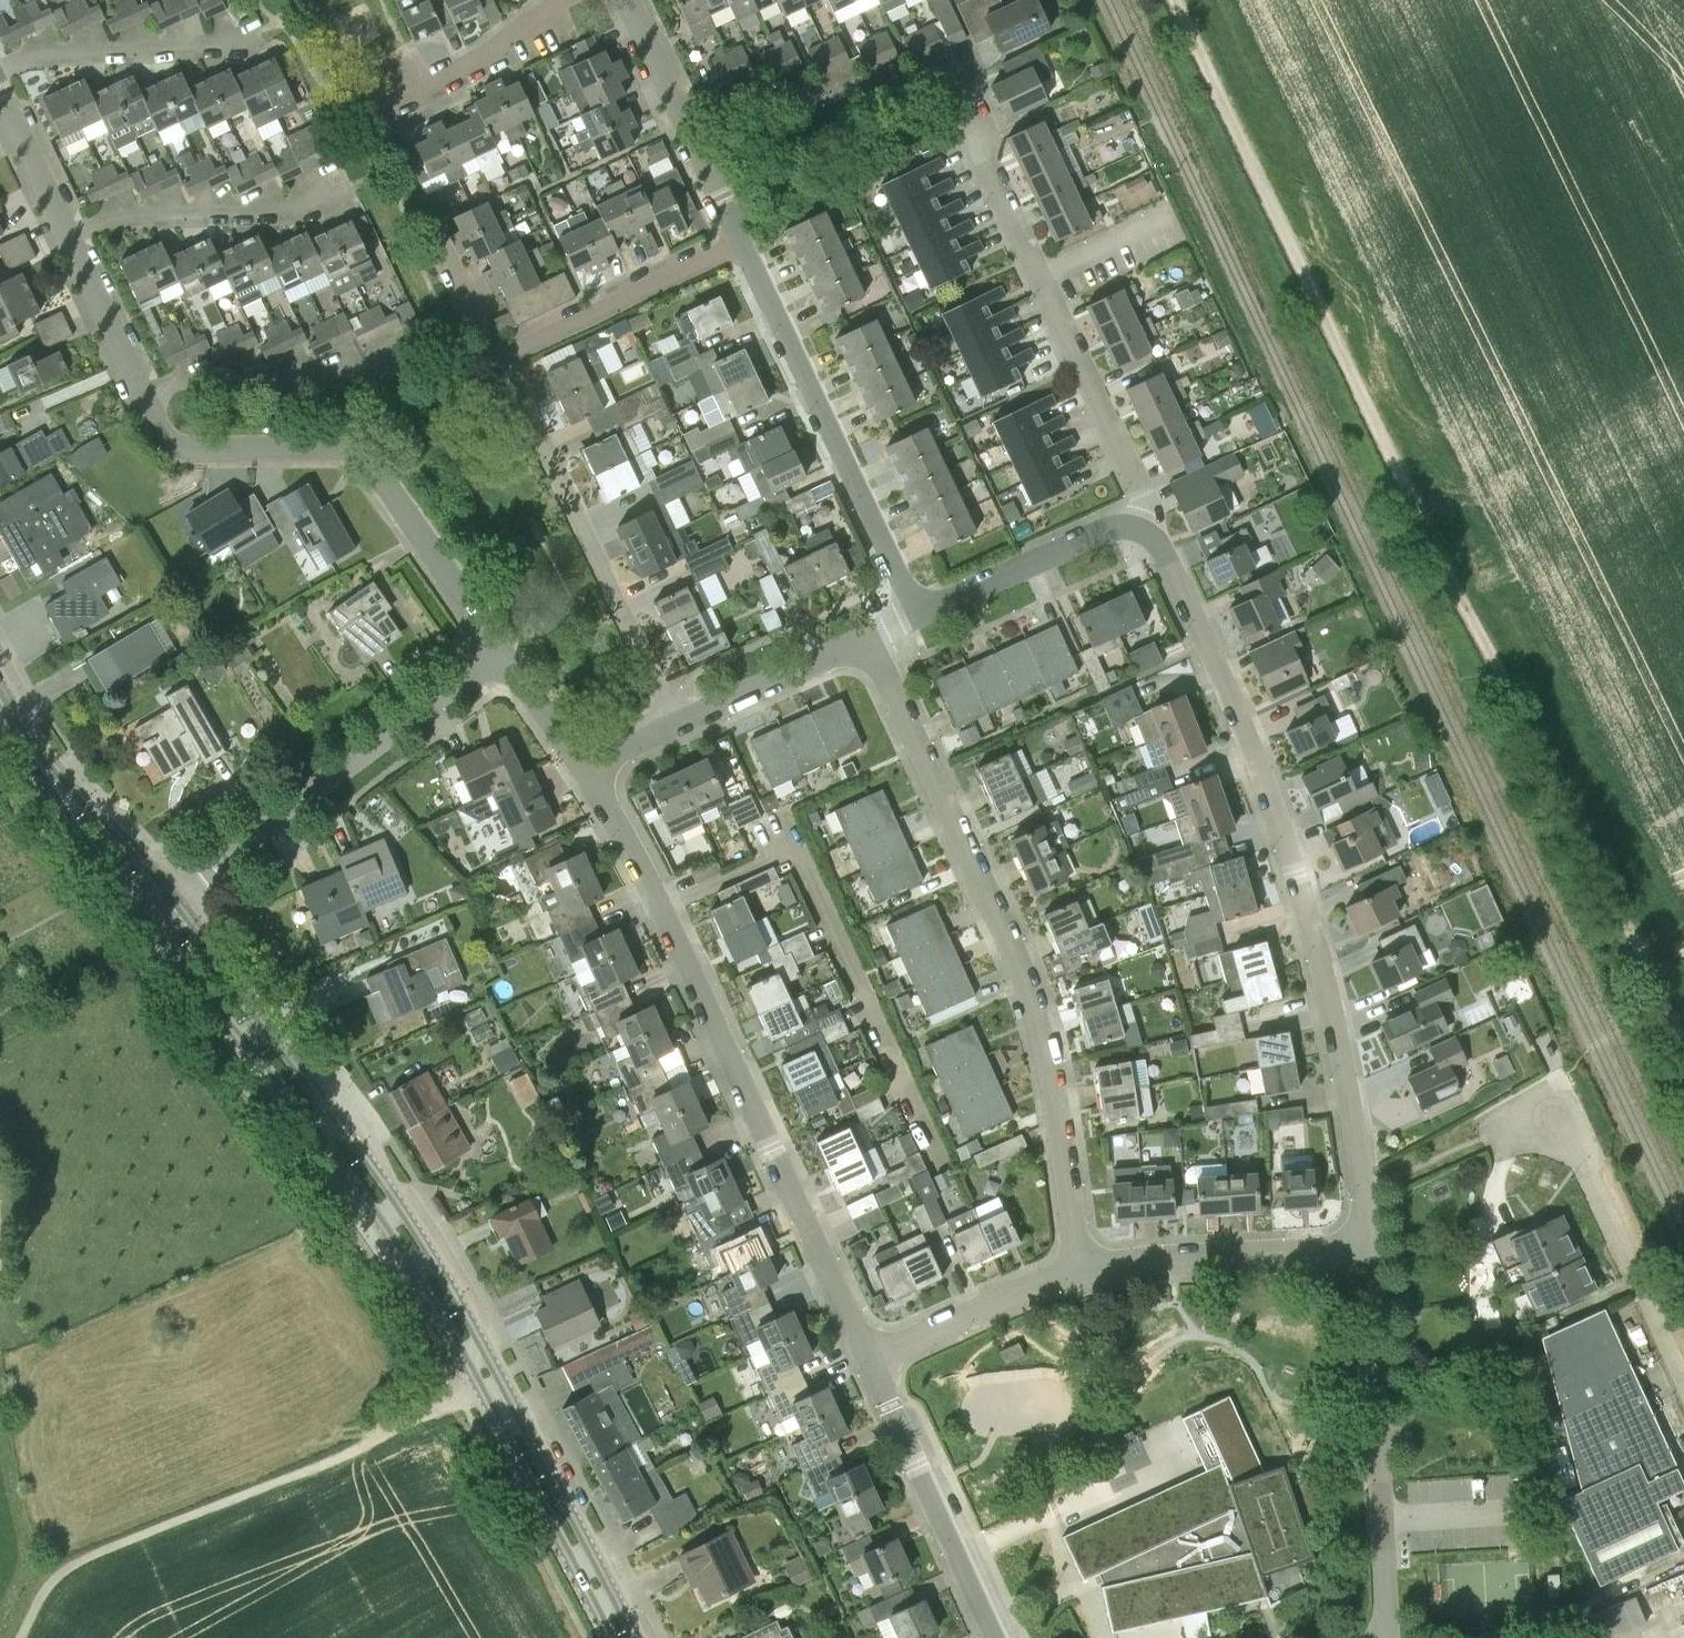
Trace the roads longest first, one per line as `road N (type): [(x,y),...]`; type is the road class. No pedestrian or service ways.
road 1 (track): [(1171,0),(1683,1044)]
road 2 (residential): [(1371,1246),(1341,1048),(1296,864),(1215,659),(1142,513)]
road 3 (residential): [(503,651),(395,494),(359,457),(338,449),(189,448),(165,435),(57,221)]
road 4 (residential): [(1082,1270),(1029,990),(868,637)]
road 5 (residential): [(871,1356),(645,871),(583,766)]
road 6 (secondary): [(502,1379),(388,1189),(173,896)]
road 7 (secondary): [(143,919),(366,1200),(480,1388)]
road 8 (unclassified): [(20,1637),(45,1592),(74,1563),(331,1461),(480,1388)]
road 9 (residential): [(1142,513),(1140,488),(956,74)]
road 10 (residential): [(173,896),(503,651)]
road 11 (residential): [(917,615),(745,245)]
road 12 (residential): [(674,725),(502,362)]
road 13 (residential): [(1391,1637),(1371,1246)]
road 14 (residential): [(1683,1380),(1562,1103),(1485,1137)]
road 15 (residential): [(997,1637),(871,1356)]
road 16 (residential): [(57,221),(306,204),(352,183)]
road 17 (secondary): [(636,1637),(502,1379)]
road 18 (residential): [(1082,1270),(1153,1258),(1371,1246)]
road 19 (residential): [(0,57),(207,49),(275,18)]
road 20 (secondary): [(480,1388),(612,1637)]
road 21 (residential): [(684,118),(718,99),(956,74)]
road 22 (residential): [(502,362),(745,245)]
road 23 (residential): [(917,615),(1142,513)]
road 24 (residential): [(871,1356),(1082,1270)]
road 25 (residential): [(368,112),(490,54),(559,0)]
road 26 (residential): [(674,725),(868,637)]
road 27 (secondary): [(173,896),(131,846),(43,770)]
road 28 (secondary): [(43,770),(55,802),(143,919)]
road 29 (residential): [(502,362),(436,224)]
road 30 (residential): [(745,245),(684,118)]
road 31 (residential): [(57,221),(0,93)]
road 32 (residential): [(583,766),(503,651)]
road 33 (residential): [(684,118),(628,0)]

